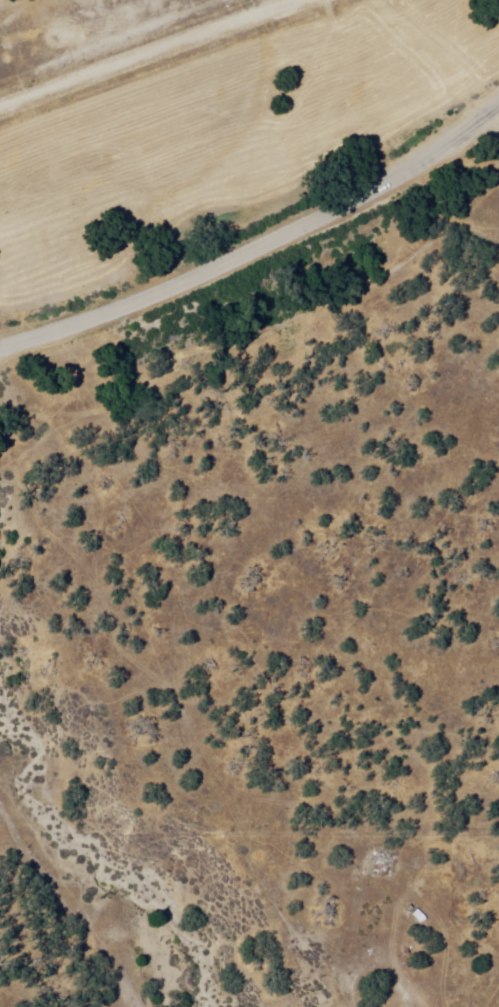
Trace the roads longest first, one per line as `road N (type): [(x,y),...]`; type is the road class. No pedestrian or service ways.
road 1 (secondary): [(0,348),(186,279),(368,195),(498,107)]
road 2 (track): [(299,0),(0,108)]

